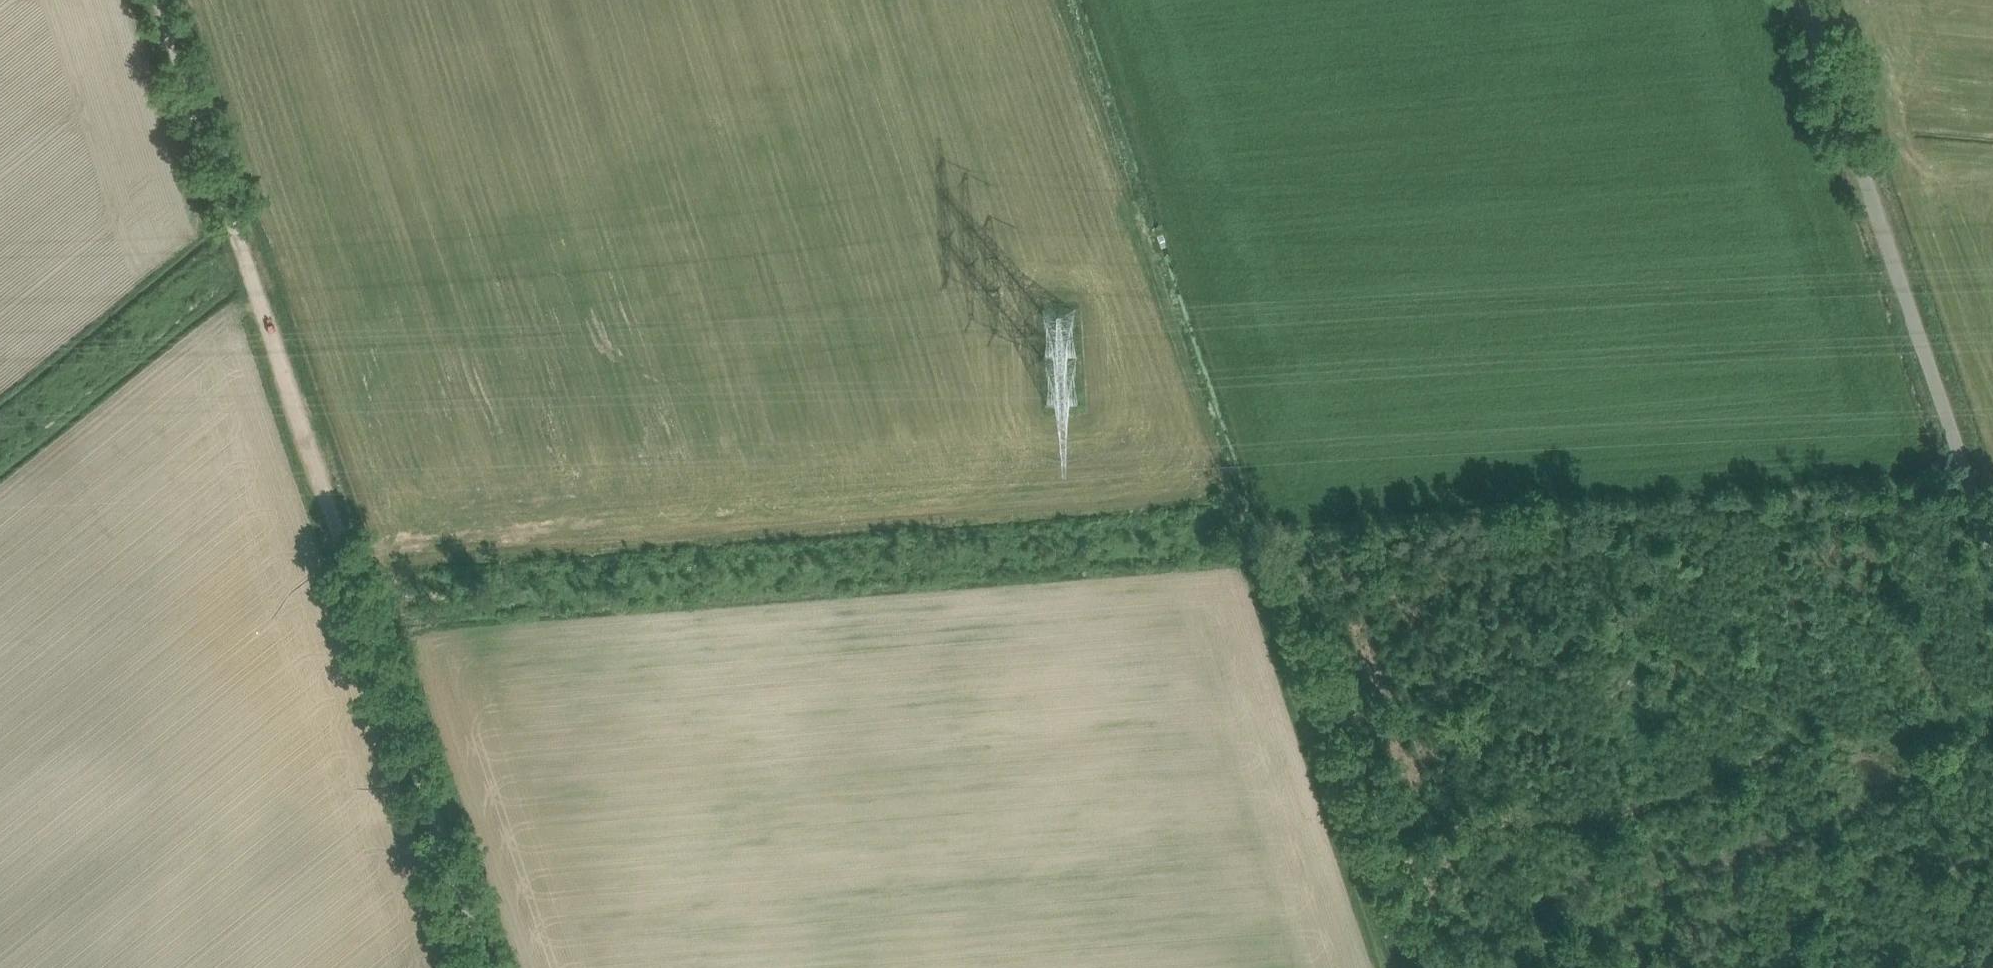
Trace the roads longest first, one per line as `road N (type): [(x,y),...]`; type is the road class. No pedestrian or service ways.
road 1 (track): [(160,0),(487,967)]
road 2 (unclassified): [(1992,536),(1806,0)]

